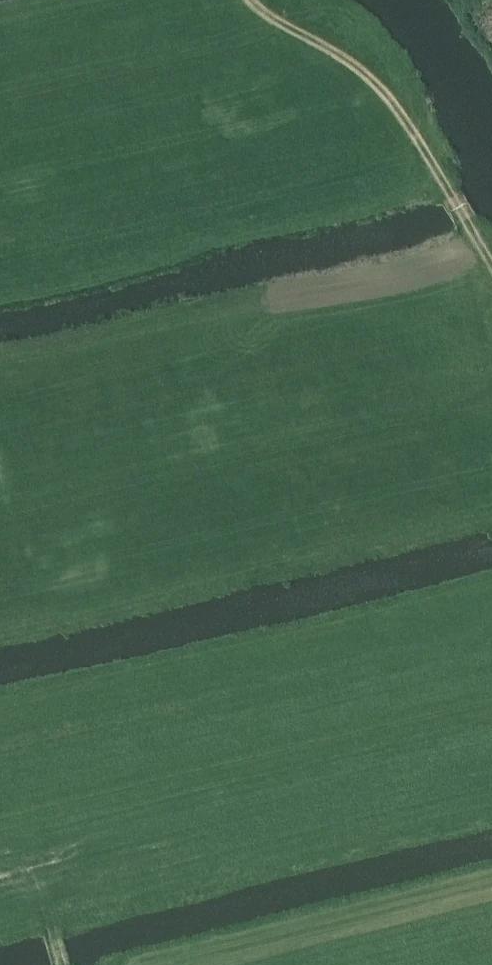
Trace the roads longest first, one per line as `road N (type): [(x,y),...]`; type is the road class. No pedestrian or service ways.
road 1 (track): [(491,272),(393,103),(366,74),(252,0)]

